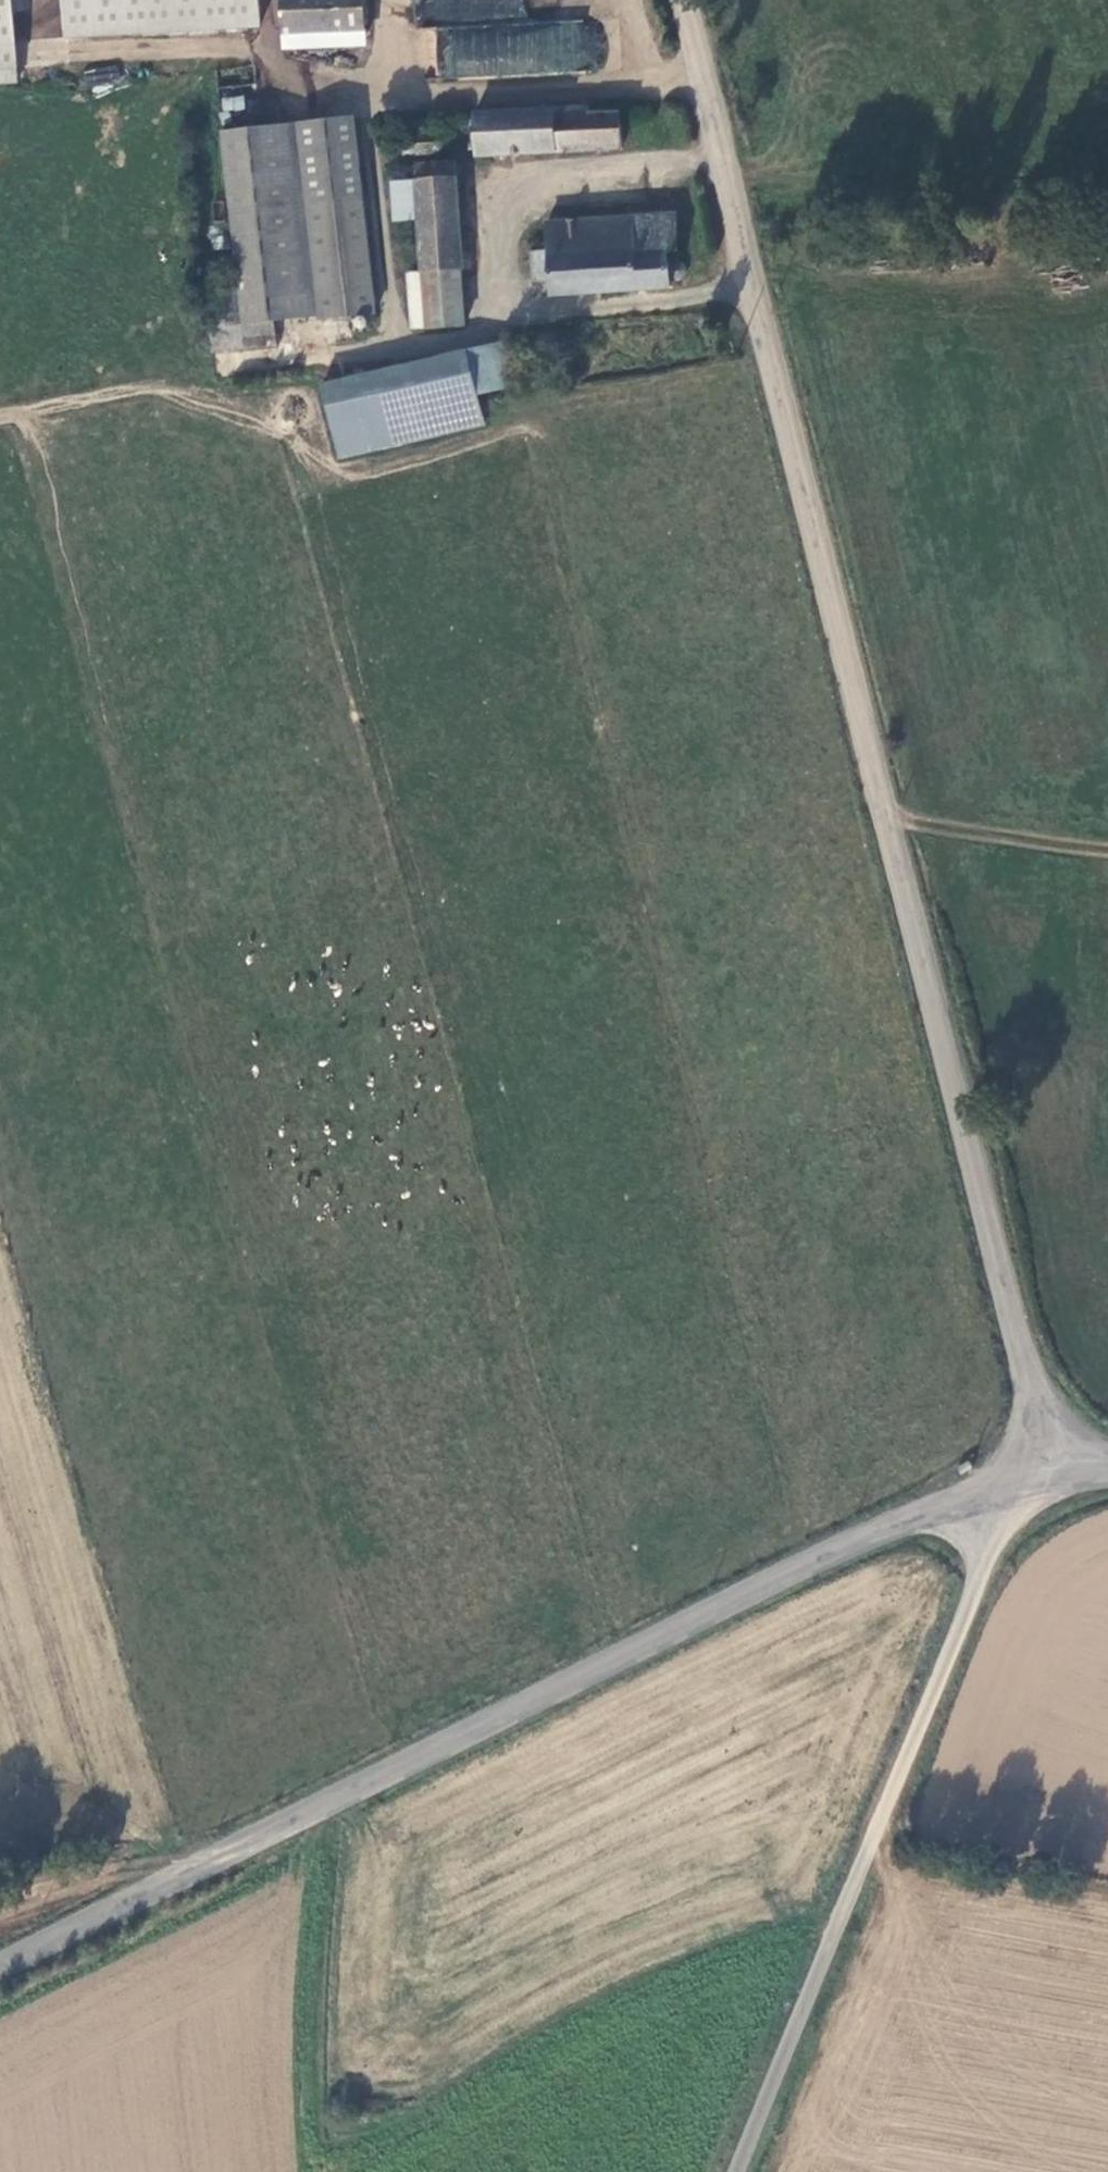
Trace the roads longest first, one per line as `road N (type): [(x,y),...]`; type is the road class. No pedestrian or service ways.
road 1 (unclassified): [(661,0),(720,189),(874,826),(1038,1407),(1025,1488)]
road 2 (unclassified): [(0,1968),(888,1530),(1025,1488)]
road 3 (unclassified): [(1025,1488),(978,1583),(745,2171)]

